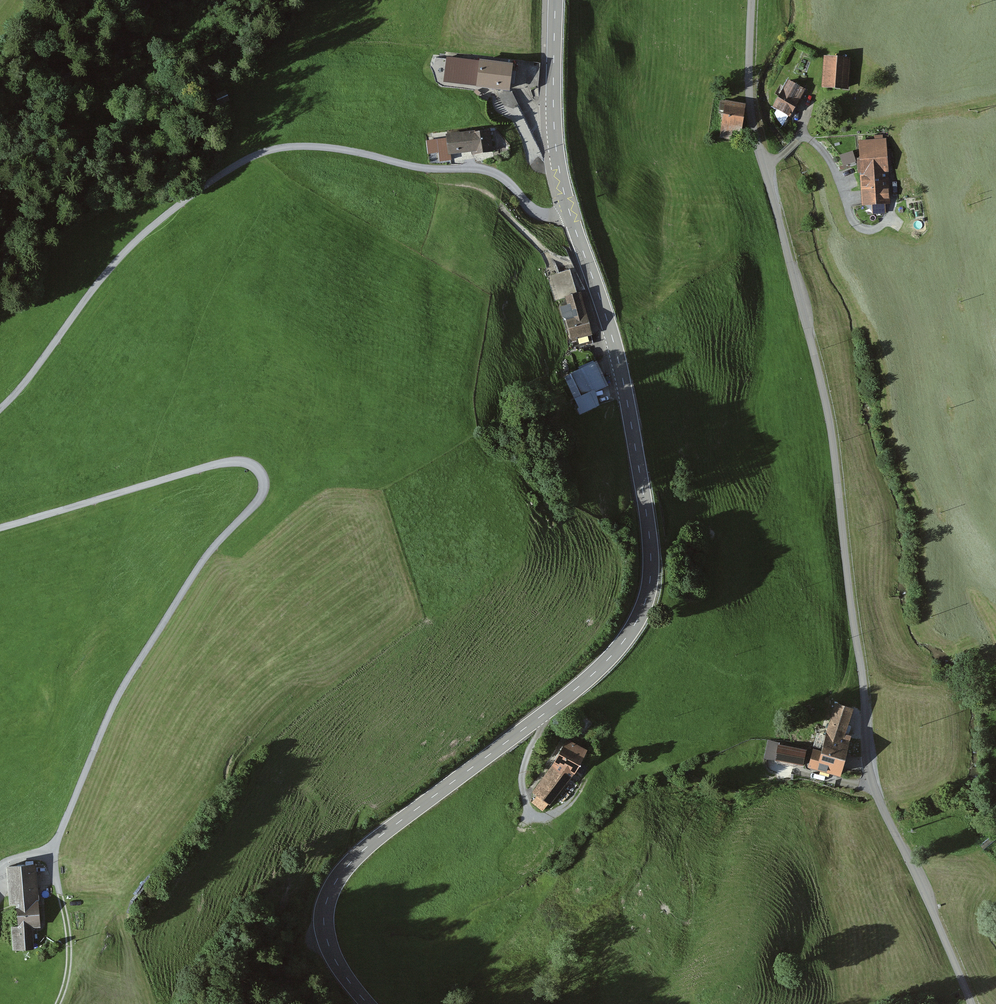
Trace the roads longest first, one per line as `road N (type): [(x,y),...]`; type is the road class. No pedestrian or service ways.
road 1 (unclassified): [(753,0),(751,107),(829,397),(875,782),(973,1003)]
road 2 (tertiary): [(569,211),(621,374),(652,558),(649,593),(609,658),(372,842),(336,882),(324,922),(330,950),(367,1003)]
road 3 (unclassified): [(54,1003),(70,961),(55,846),(116,696),(213,546),(267,487),(255,463),(220,460),(0,524)]
road 4 (unclassified): [(0,397),(140,232),(261,151),(311,144),(437,172),(474,170),(496,176),(537,213),(569,211)]
road 5 (tertiary): [(555,0),(553,105),(569,211)]

